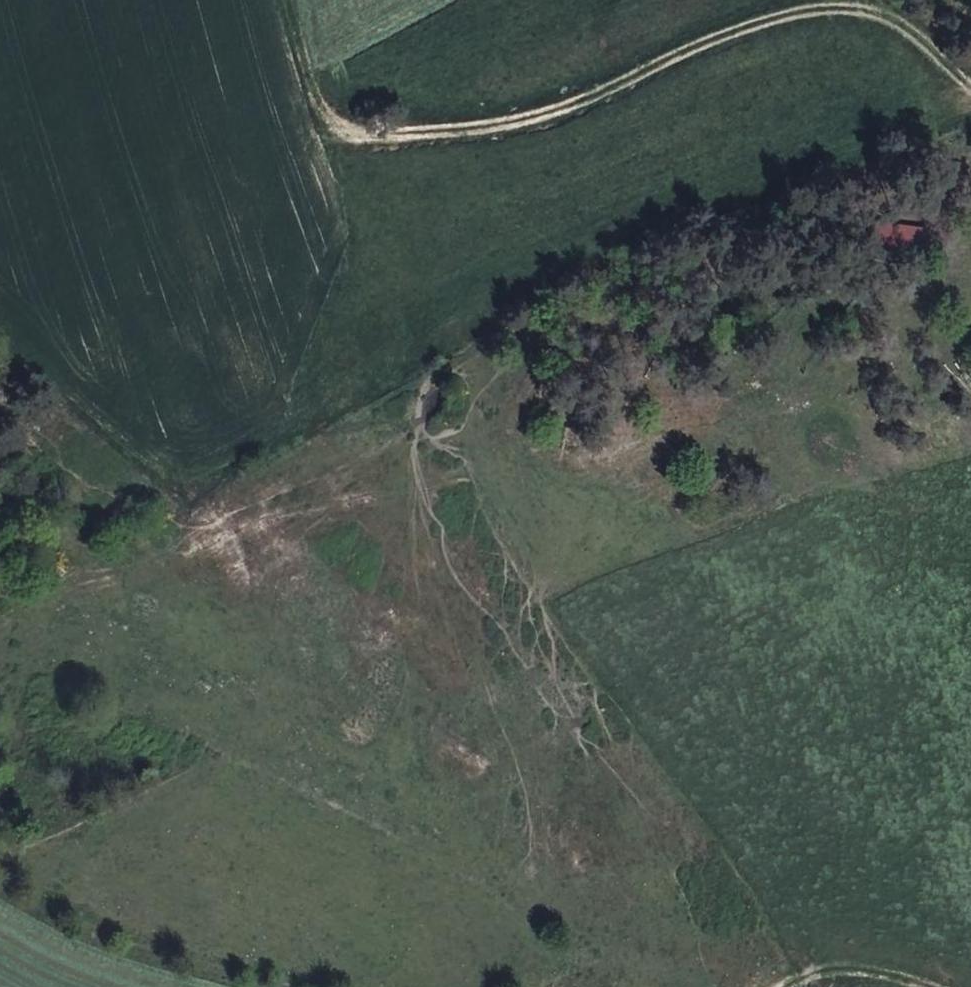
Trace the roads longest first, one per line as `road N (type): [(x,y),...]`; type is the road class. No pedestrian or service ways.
road 1 (track): [(970,75),(910,17),(843,1),(783,14),(536,120),(396,131),(313,121),(280,0)]
road 2 (track): [(411,986),(0,869)]

